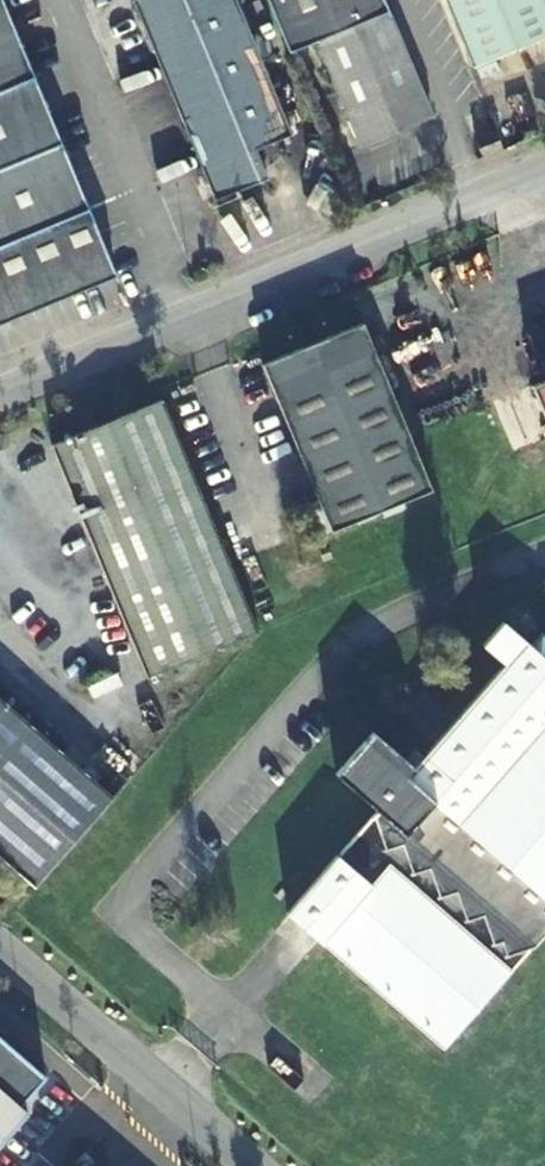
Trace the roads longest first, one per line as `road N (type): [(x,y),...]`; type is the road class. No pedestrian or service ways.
road 1 (unclassified): [(0,396),(544,175)]

